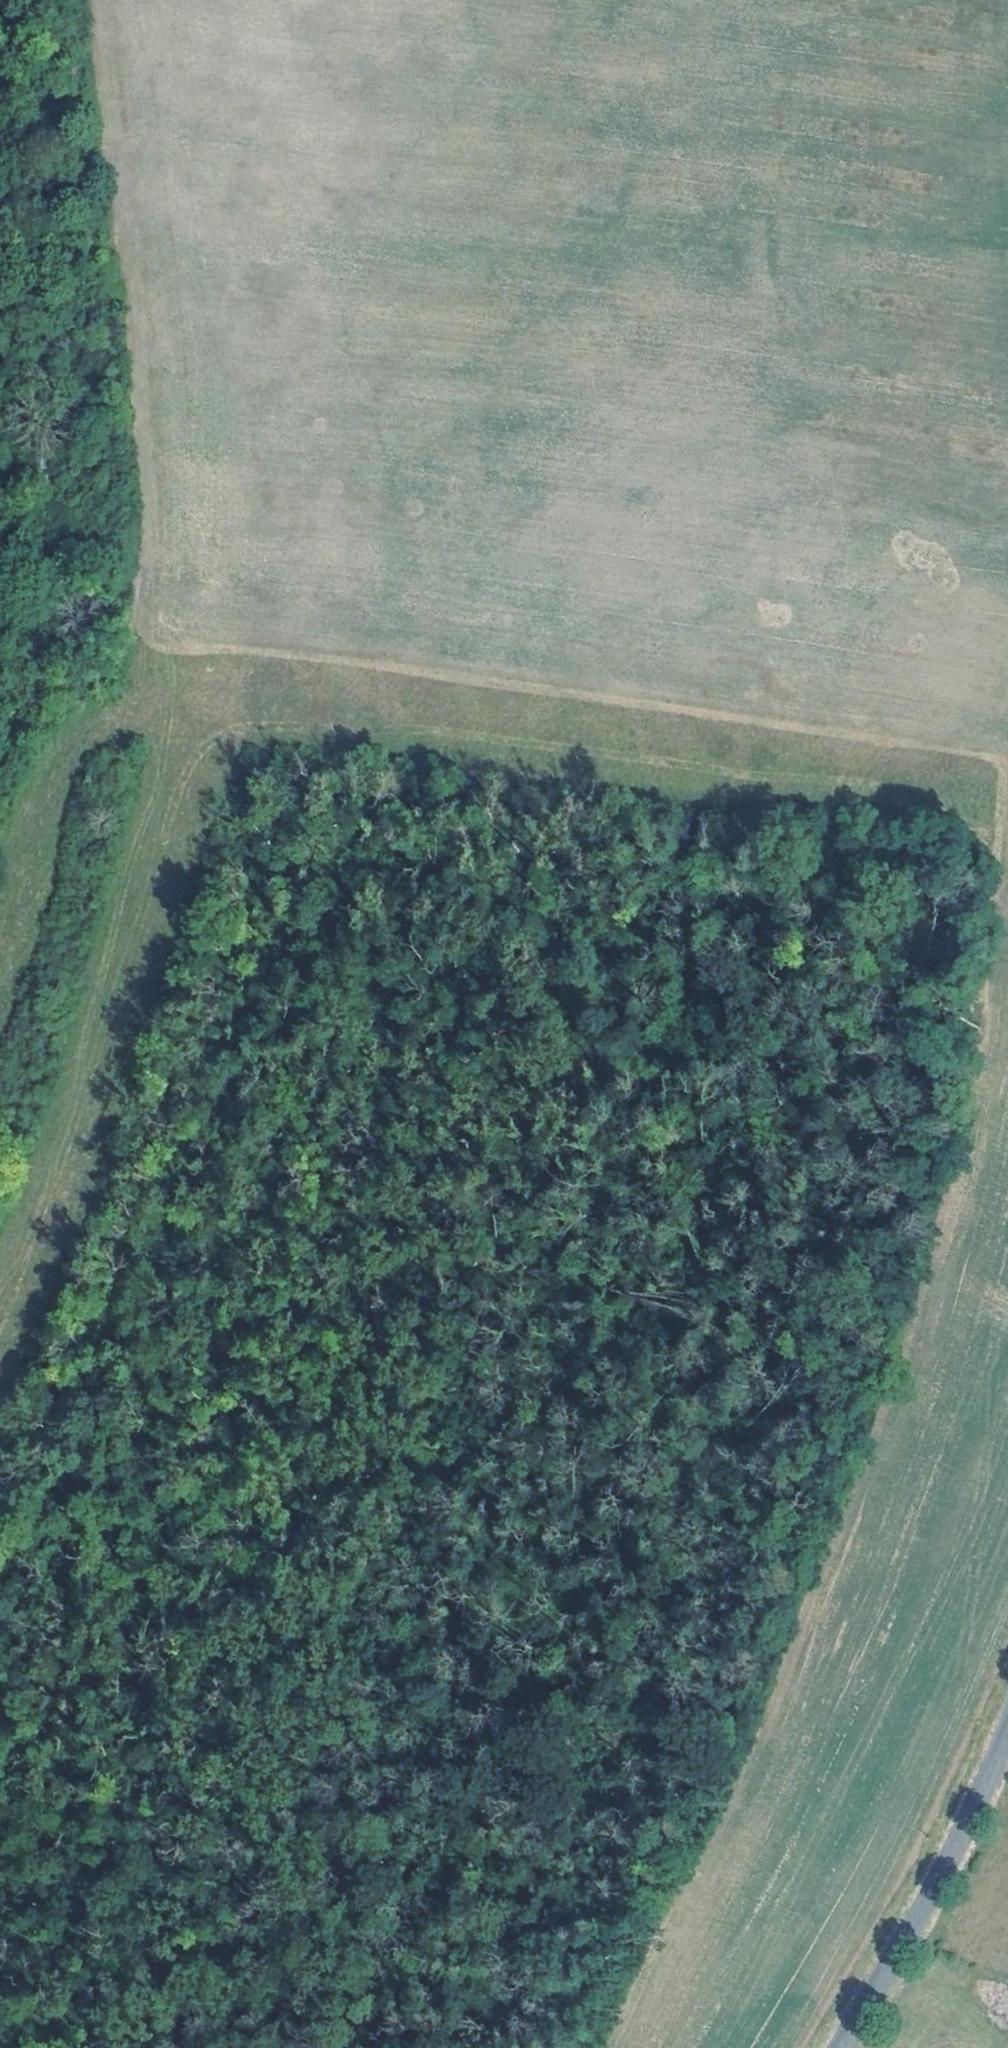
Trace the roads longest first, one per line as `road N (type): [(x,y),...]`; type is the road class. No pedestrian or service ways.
road 1 (tertiary): [(838,2047),(1007,1725)]

